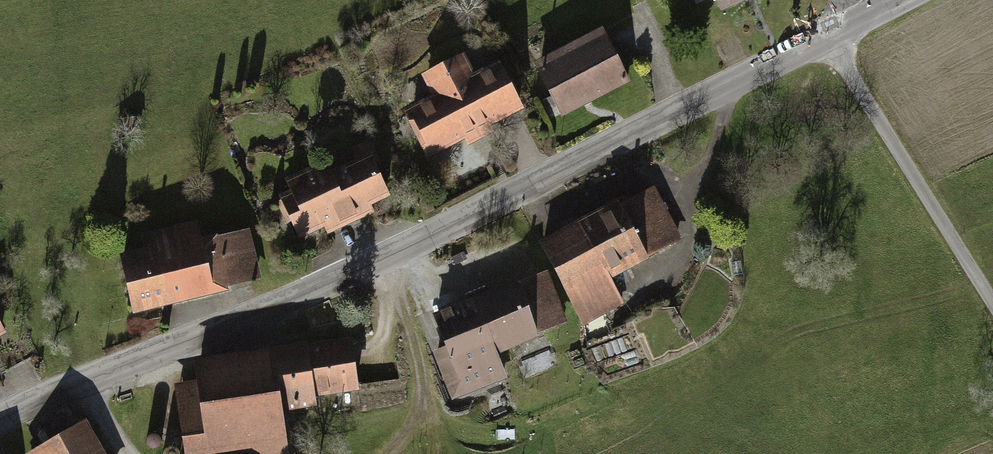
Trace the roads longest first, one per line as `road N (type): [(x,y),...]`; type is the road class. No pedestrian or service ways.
road 1 (tertiary): [(906,0),(365,270),(0,422)]
road 2 (track): [(992,301),(840,59),(840,0)]

